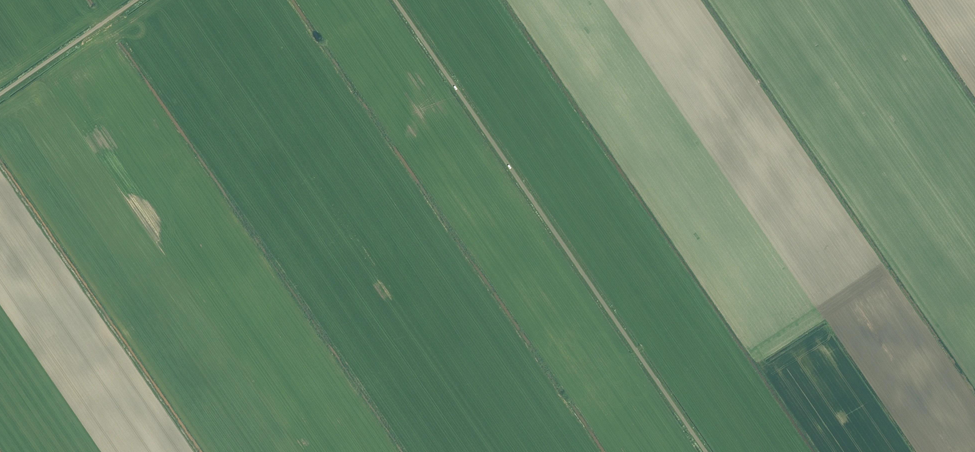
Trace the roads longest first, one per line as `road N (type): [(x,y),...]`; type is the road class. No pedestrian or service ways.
road 1 (unclassified): [(395,0),(706,451)]
road 2 (unclassified): [(0,94),(136,0)]

